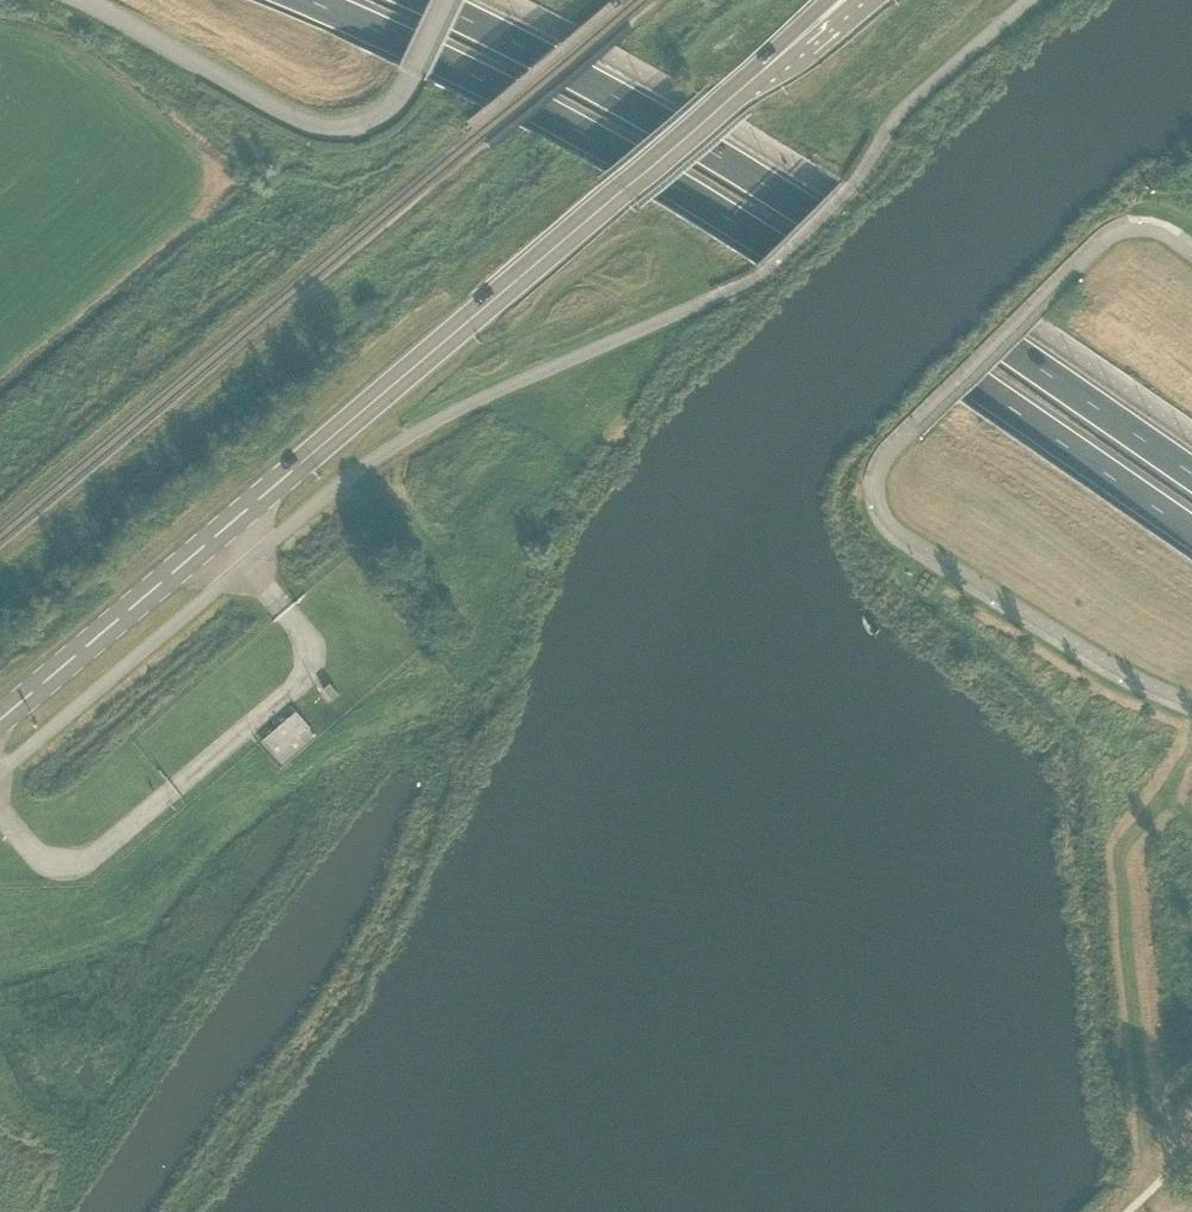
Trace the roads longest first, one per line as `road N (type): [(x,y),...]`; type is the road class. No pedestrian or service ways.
road 1 (trunk): [(312,0),(488,77),(722,204),(1191,528)]
road 2 (trunk): [(1191,471),(814,206),(539,48),(433,0)]
road 3 (tertiary): [(0,716),(629,185)]
road 4 (unclassified): [(89,0),(277,111),(330,128),(366,124),(390,109),(447,0)]
road 5 (tertiary): [(719,106),(798,66),(877,0)]
road 6 (tertiary): [(829,0),(719,106)]

